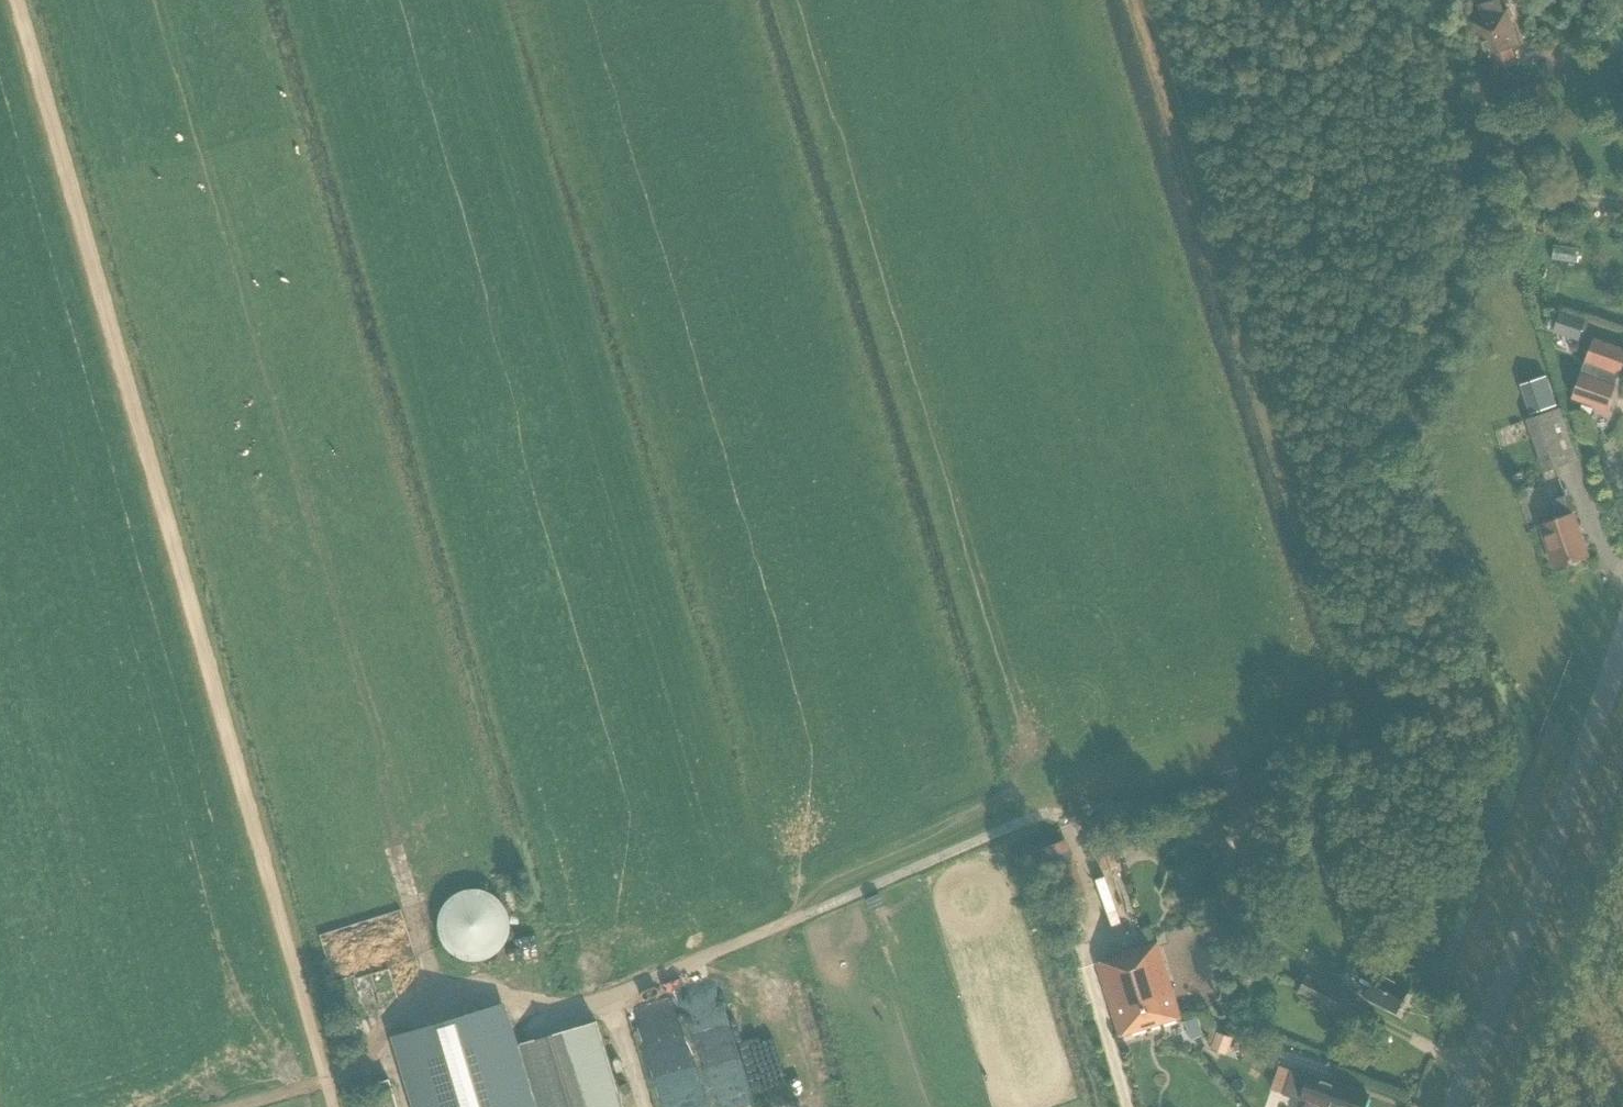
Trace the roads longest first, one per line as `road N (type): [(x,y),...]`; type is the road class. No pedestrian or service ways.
road 1 (unclassified): [(1456,1106),(1622,643)]

